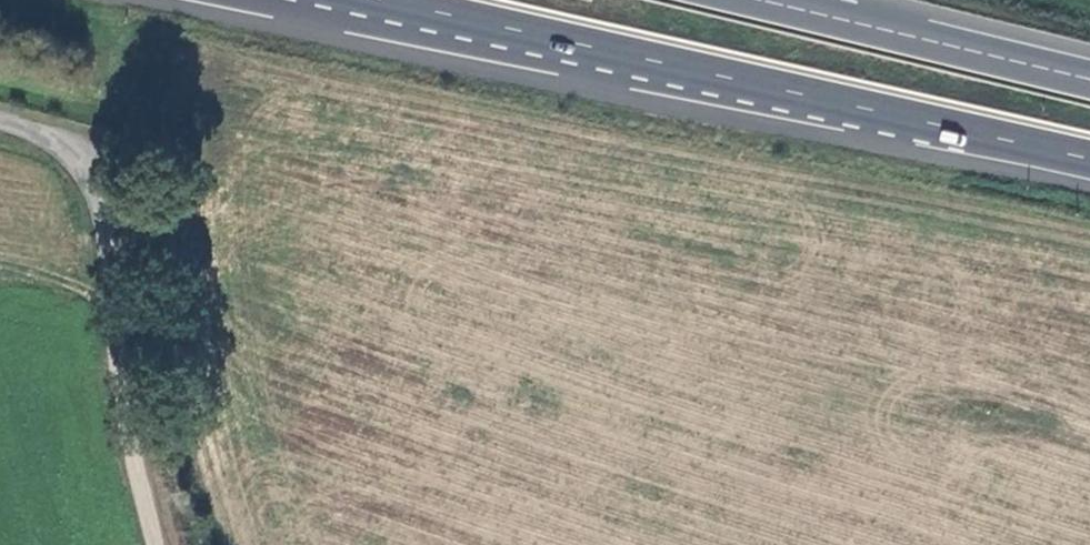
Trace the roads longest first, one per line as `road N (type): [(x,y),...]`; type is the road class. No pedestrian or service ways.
road 1 (trunk): [(397,0),(1089,158)]
road 2 (unclassified): [(0,122),(46,140),(98,184),(134,454),(157,544)]
road 3 (trunk): [(1089,80),(763,0)]

